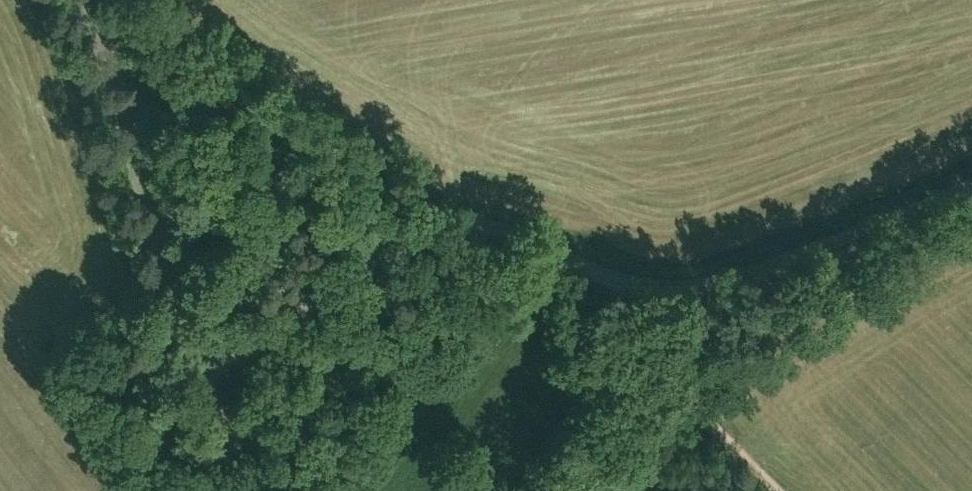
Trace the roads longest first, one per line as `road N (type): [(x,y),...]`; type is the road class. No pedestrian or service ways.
road 1 (unclassified): [(198,362),(256,340),(372,256),(432,227),(507,231),(628,284),(701,286),(971,183)]
road 2 (tertiary): [(198,362),(94,0)]
road 3 (track): [(628,284),(653,342),(715,426),(778,490)]
road 4 (tertiary): [(223,490),(198,362)]

